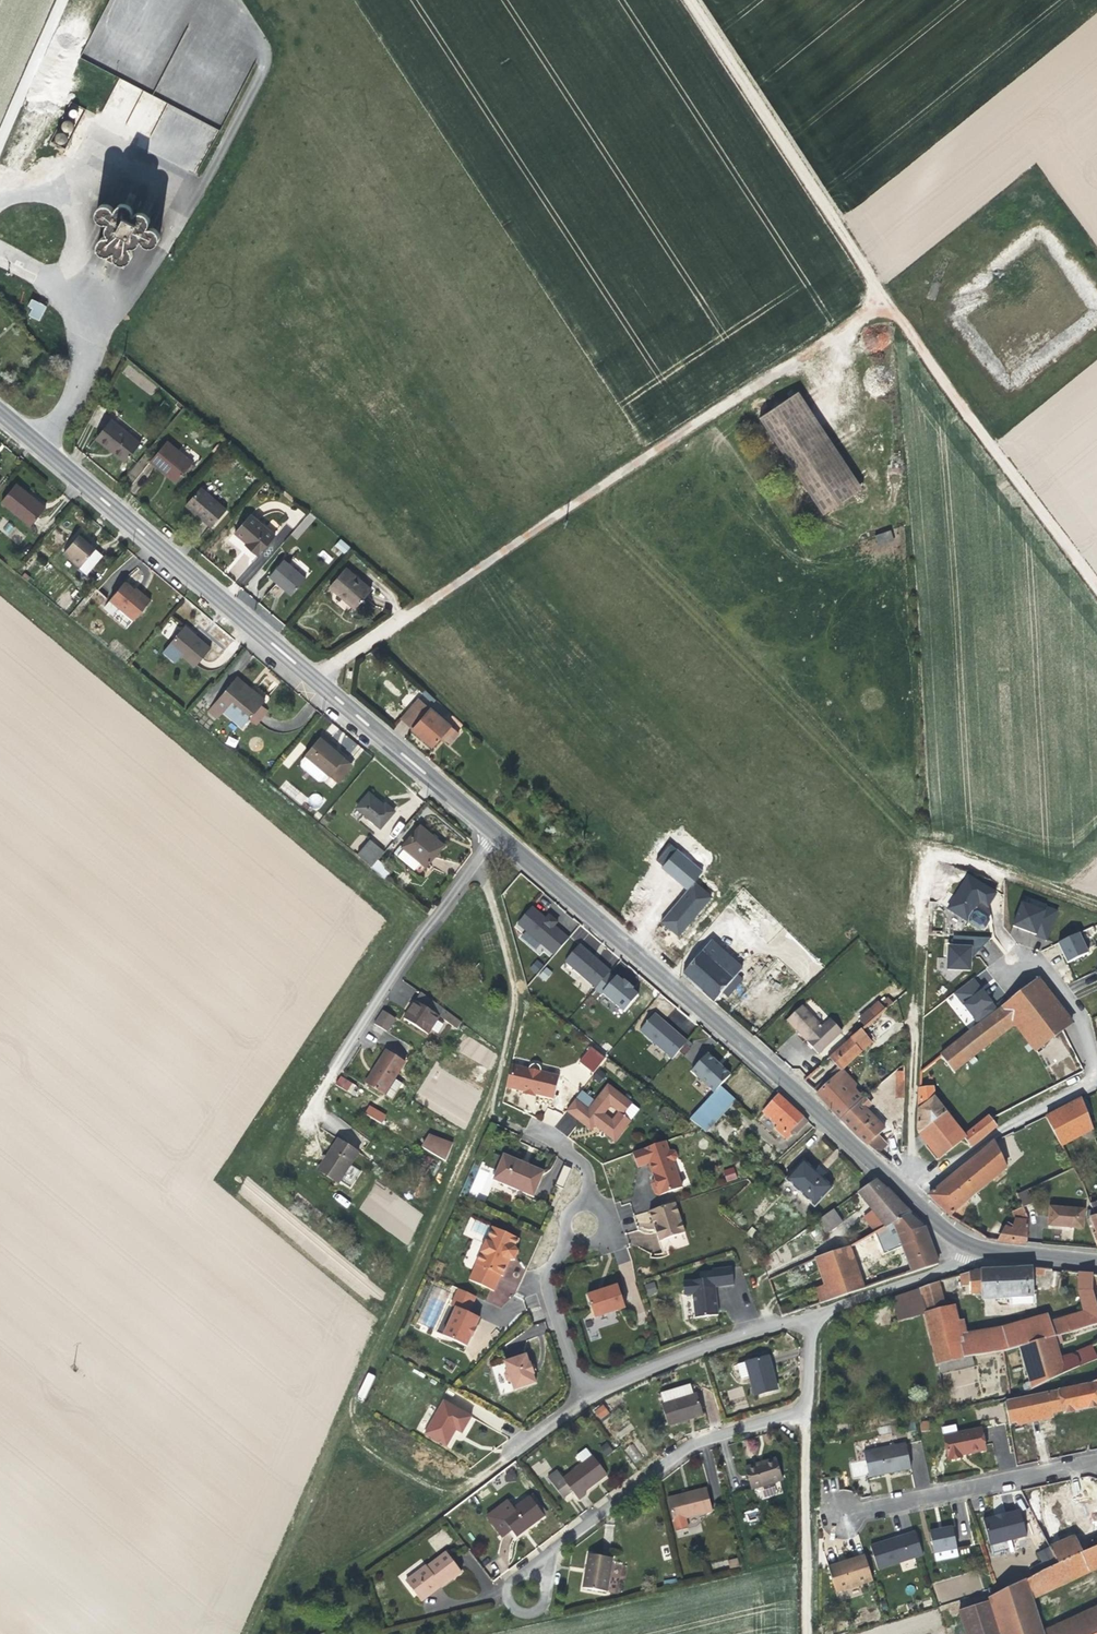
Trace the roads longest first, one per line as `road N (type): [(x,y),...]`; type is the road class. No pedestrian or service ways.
road 1 (track): [(310,681),(887,305),(1096,590)]
road 2 (track): [(247,1633),(491,1111),(512,1030),(513,979)]
road 3 (tertiary): [(495,833),(791,1087),(944,1231),(1002,1253)]
road 4 (tertiary): [(0,414),(495,833)]
road 5 (track): [(1096,1077),(906,1195),(921,842)]
road 6 (track): [(921,842),(585,499)]
road 7 (residential): [(810,1314),(808,1407),(690,1441),(556,1545),(533,1578)]
road 8 (track): [(688,0),(887,305)]
road 9 (residential): [(295,1123),(495,833)]
road 10 (residential): [(1096,1465),(855,1511)]
road 11 (residential): [(588,1400),(703,1348),(810,1314)]
road 12 (track): [(805,1633),(808,1407)]
road 13 (residential): [(810,1314),(1002,1253)]
road 14 (track): [(921,842),(1096,905)]
road 15 (residential): [(588,1400),(546,1289),(548,1272),(573,1237)]
road 16 (track): [(61,0),(0,140)]
road 17 (residential): [(588,1206),(585,1167),(491,1111)]

